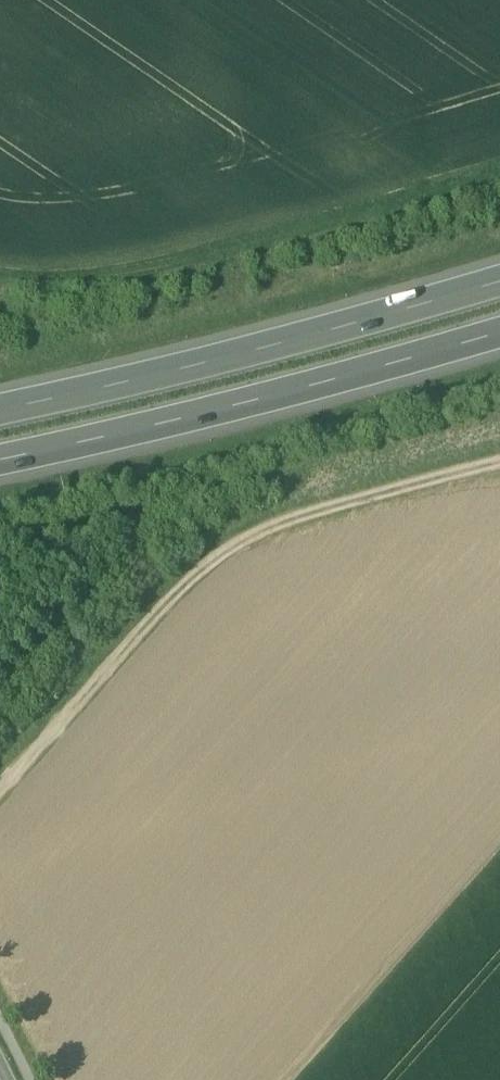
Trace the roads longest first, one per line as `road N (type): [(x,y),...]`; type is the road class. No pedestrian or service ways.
road 1 (track): [(0,787),(210,554),(293,516),(499,463)]
road 2 (motorway): [(499,274),(201,359),(0,404)]
road 3 (motorway): [(0,454),(223,403),(499,325)]

